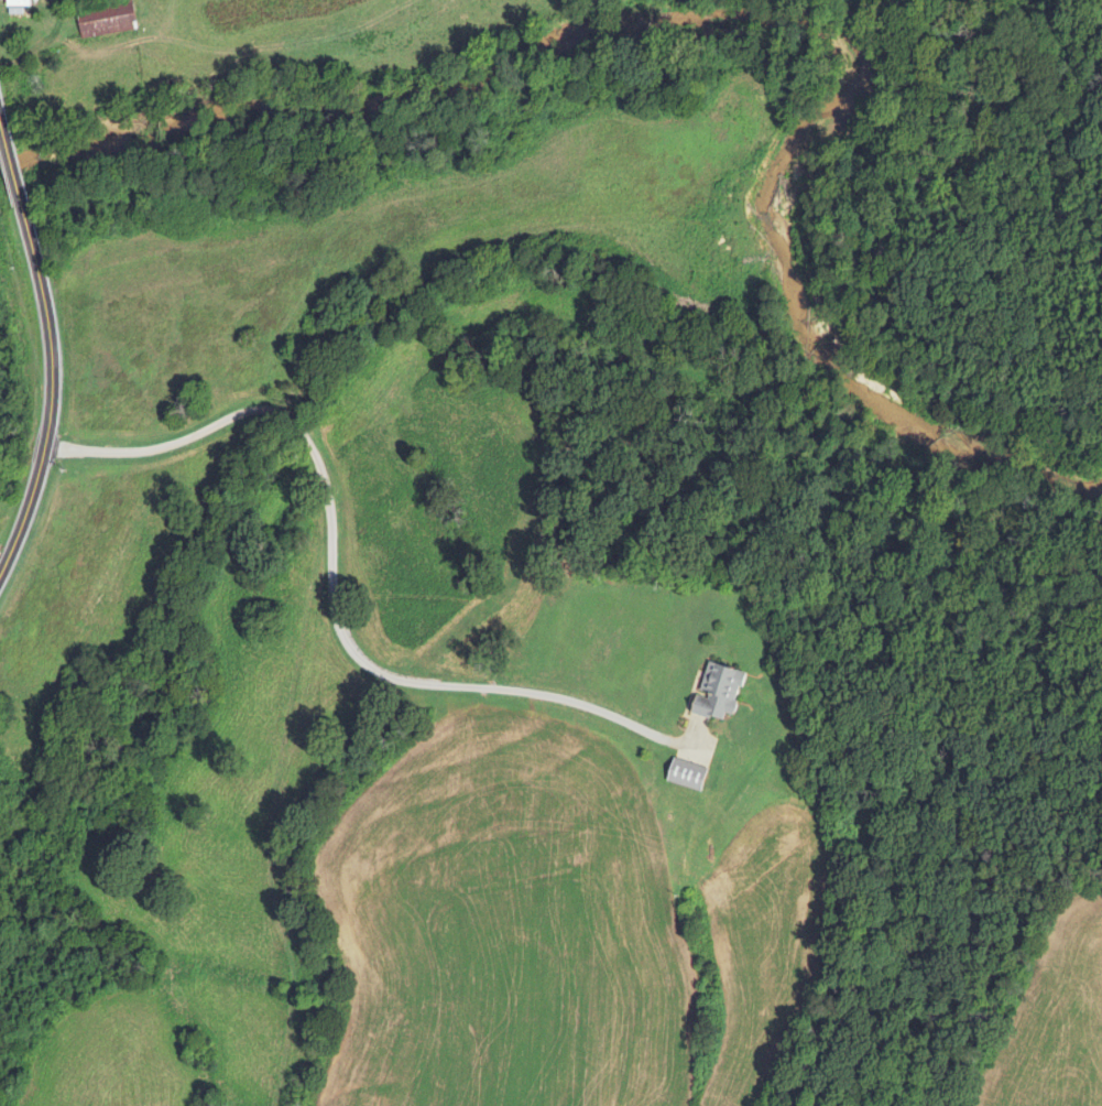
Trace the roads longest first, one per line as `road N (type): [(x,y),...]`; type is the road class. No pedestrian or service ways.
road 1 (residential): [(0,578),(40,488),(57,397),(43,286),(0,102)]

